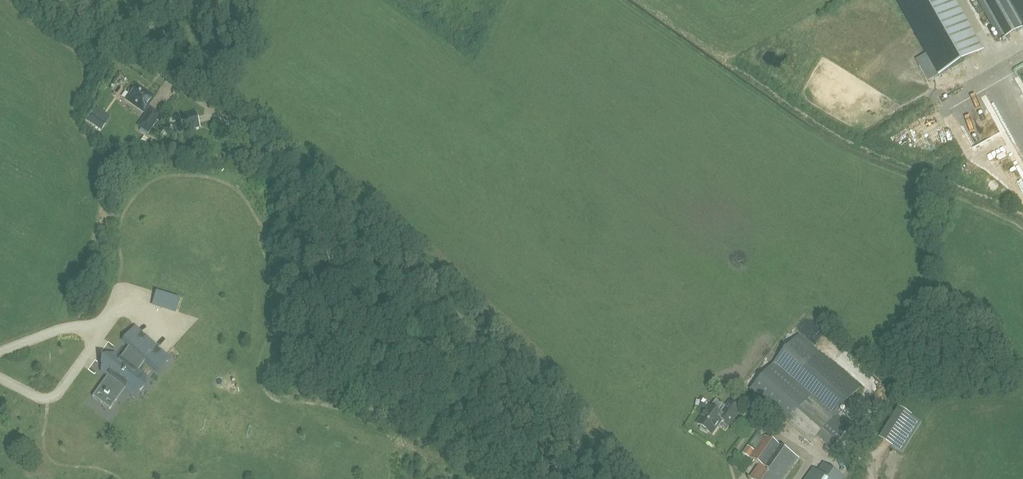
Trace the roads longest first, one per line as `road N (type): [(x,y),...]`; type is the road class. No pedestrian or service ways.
road 1 (unclassified): [(606,478),(493,350),(328,192),(55,0)]

